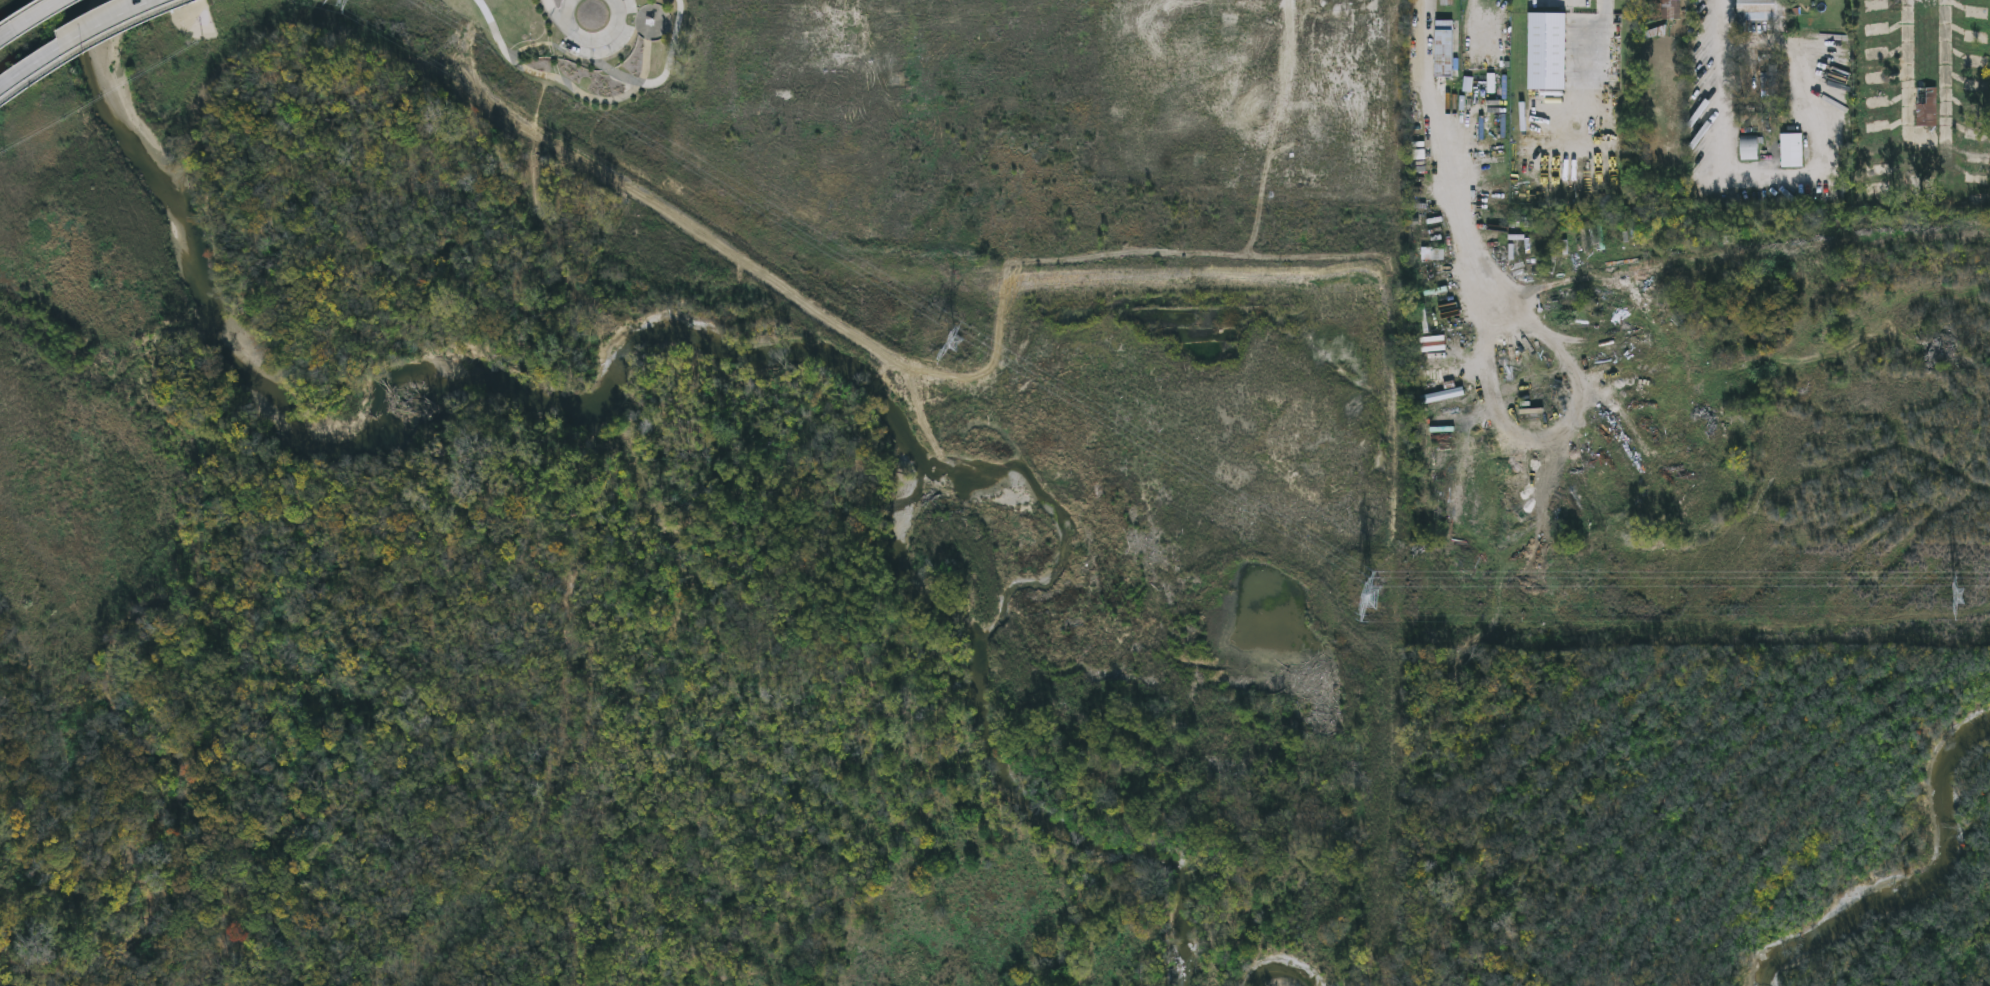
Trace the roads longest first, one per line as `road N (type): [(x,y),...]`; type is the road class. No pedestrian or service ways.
road 1 (secondary): [(0,93),(46,58),(169,0)]

